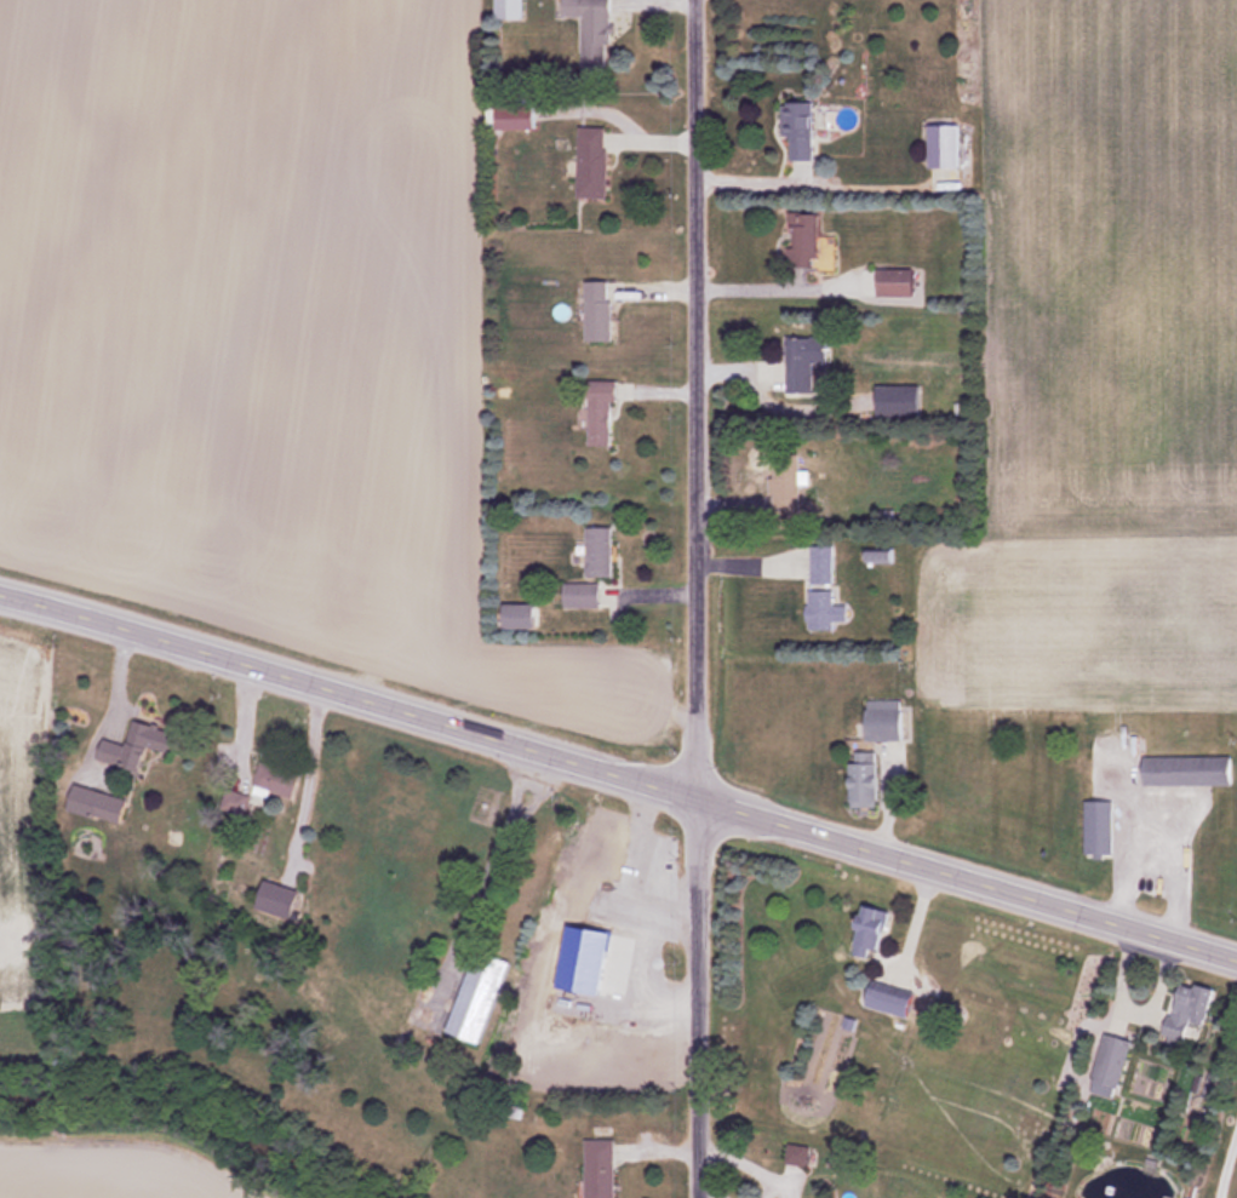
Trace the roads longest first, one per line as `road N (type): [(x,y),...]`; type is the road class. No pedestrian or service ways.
road 1 (primary): [(1236,964),(0,597)]
road 2 (residential): [(700,1197),(697,0)]

